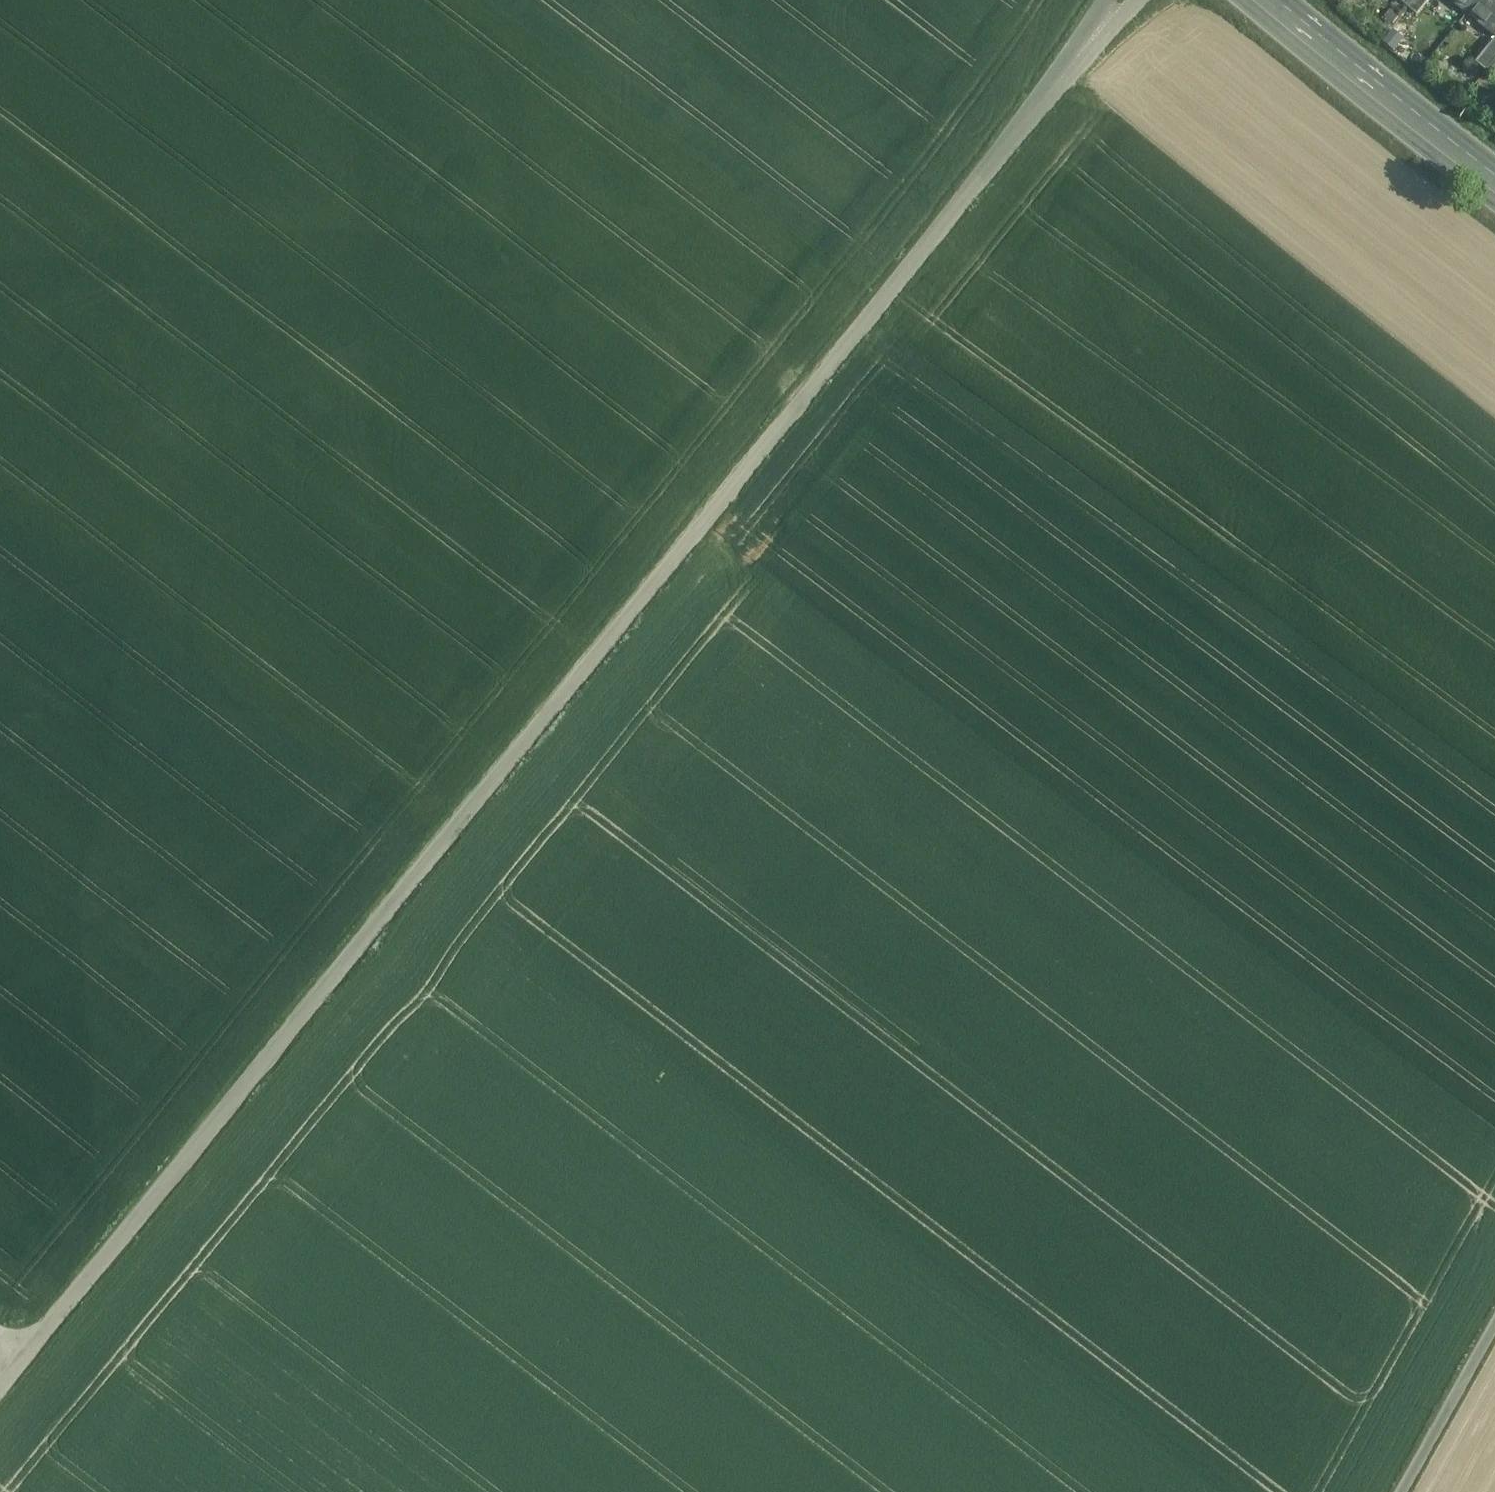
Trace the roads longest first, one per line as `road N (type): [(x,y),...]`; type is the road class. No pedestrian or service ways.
road 1 (unclassified): [(25,1359),(1119,0)]
road 2 (secondary): [(1269,0),(1494,182)]
road 3 (unclassified): [(1494,1325),(1401,1491)]

